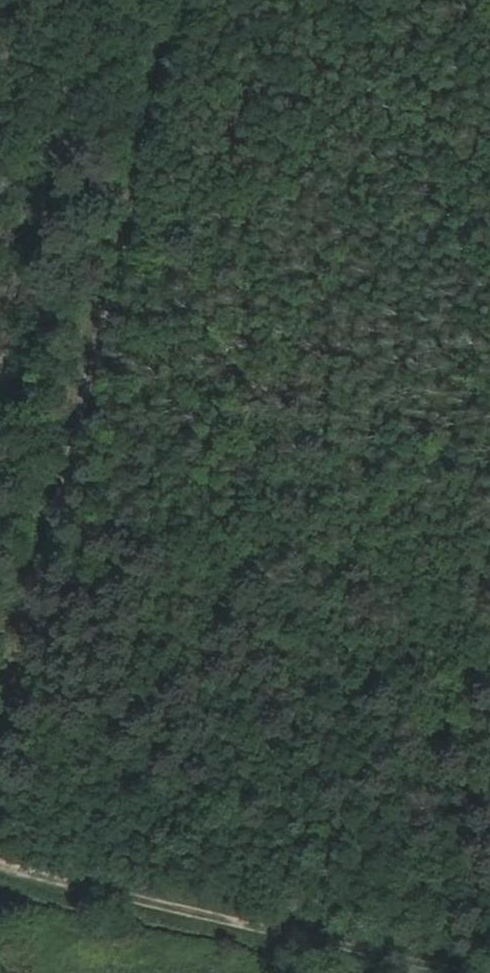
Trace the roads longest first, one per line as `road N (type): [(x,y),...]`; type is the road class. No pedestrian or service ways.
road 1 (track): [(0,773),(189,0)]
road 2 (unclassified): [(450,972),(0,863)]

